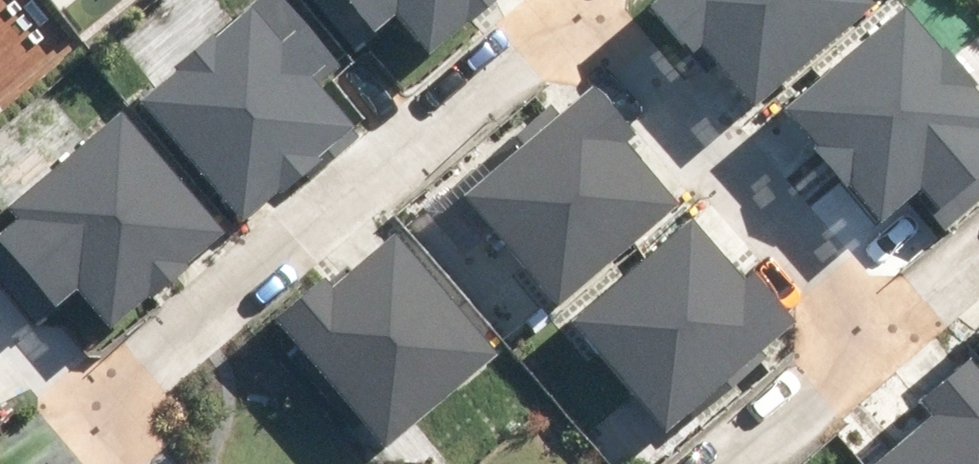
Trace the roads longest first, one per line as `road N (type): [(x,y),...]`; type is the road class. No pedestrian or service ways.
road 1 (residential): [(89,434),(575,23),(863,339),(705,463)]

